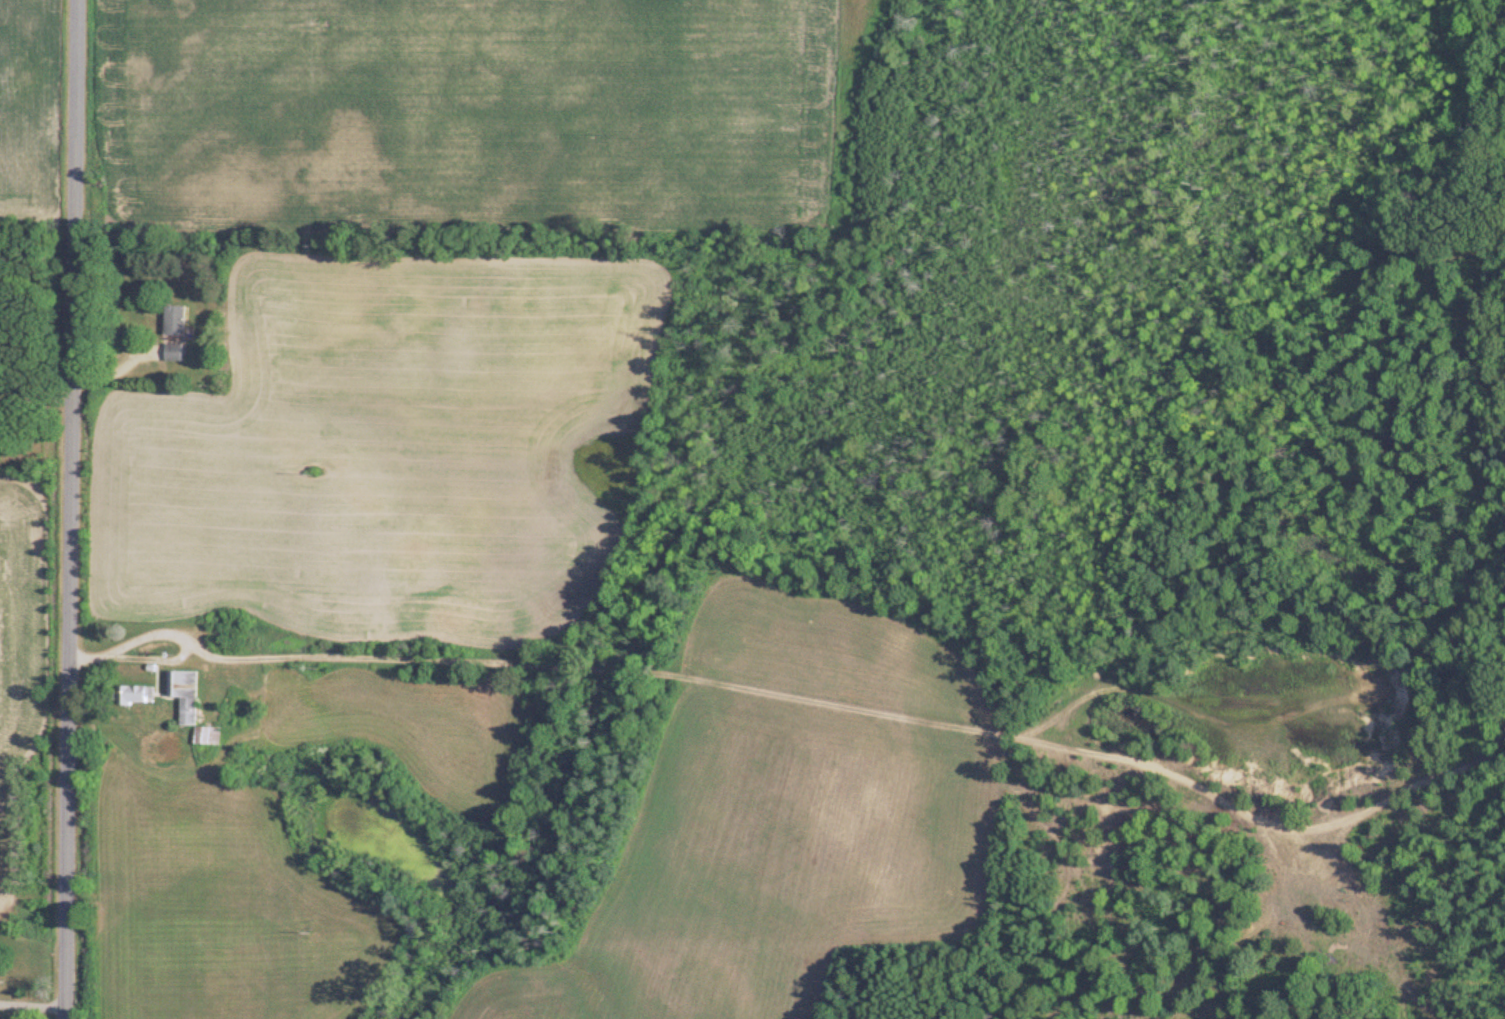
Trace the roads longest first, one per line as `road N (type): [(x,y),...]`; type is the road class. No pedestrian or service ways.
road 1 (residential): [(58,1018),(75,0)]

